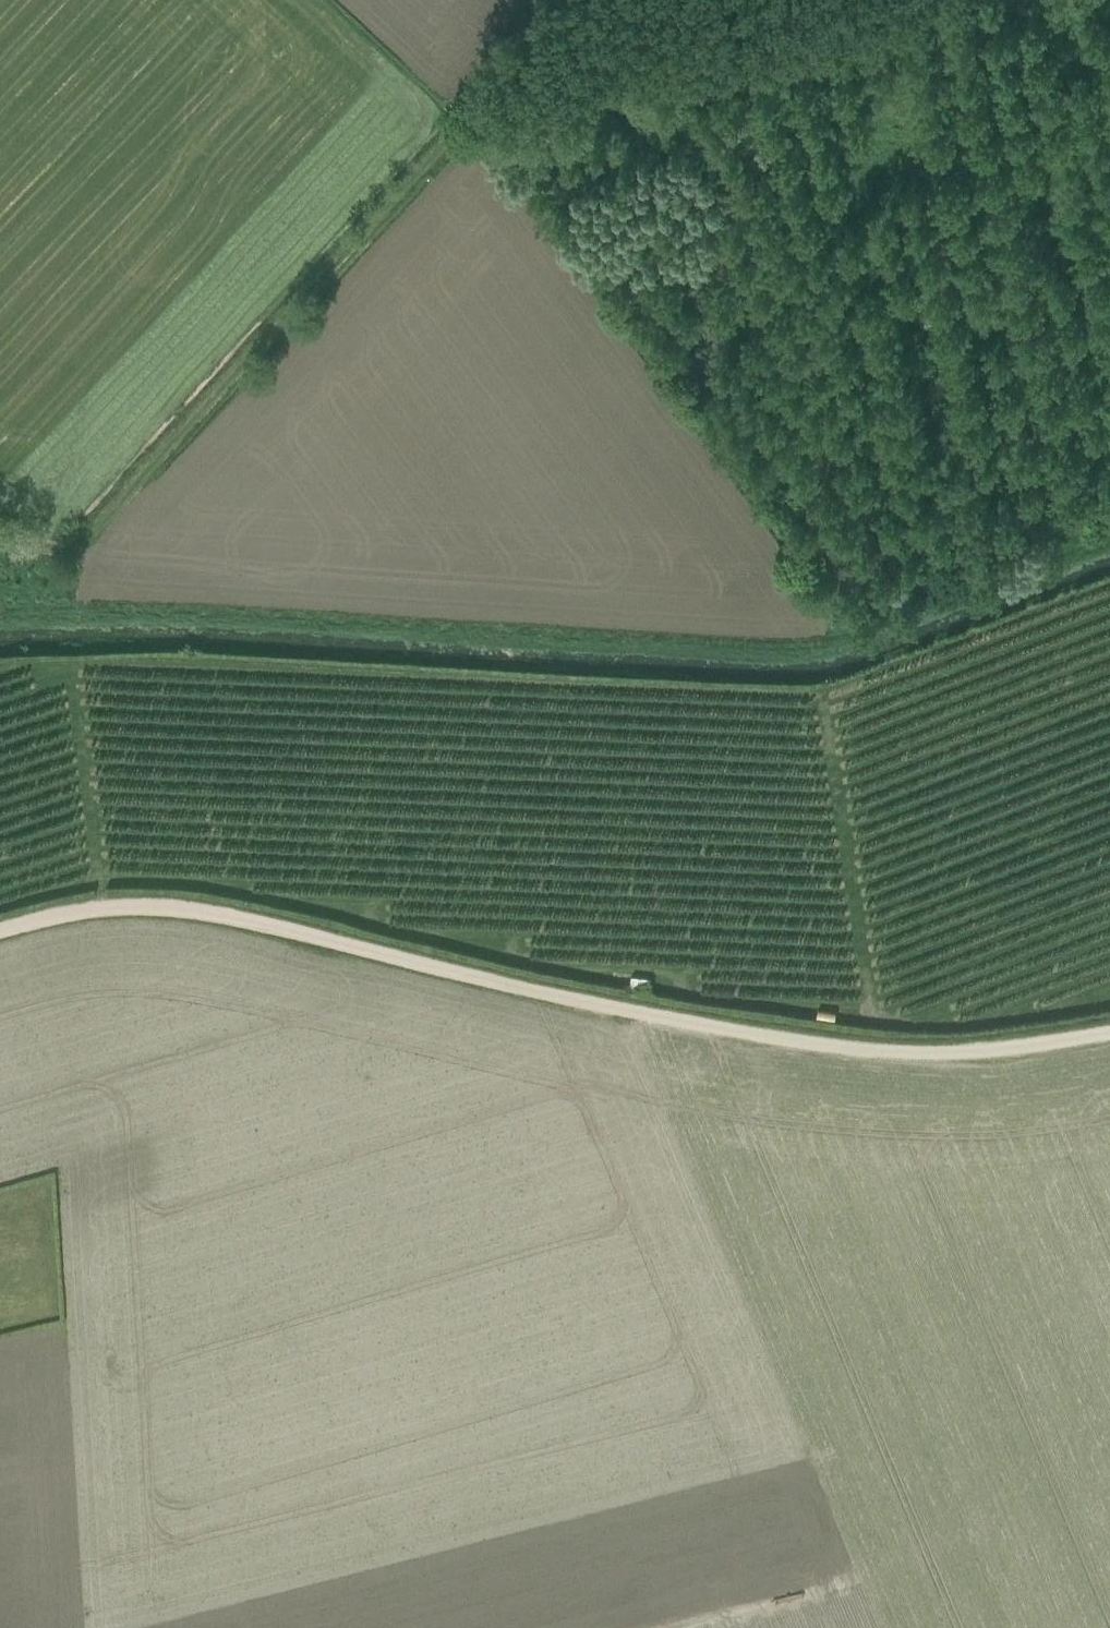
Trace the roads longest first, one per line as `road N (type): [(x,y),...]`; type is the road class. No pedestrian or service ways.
road 1 (unclassified): [(1109,1035),(1011,1051),(902,1054),(772,1042),(179,912),(96,909),(0,931)]
road 2 (track): [(0,539),(77,547),(123,509),(467,122)]

